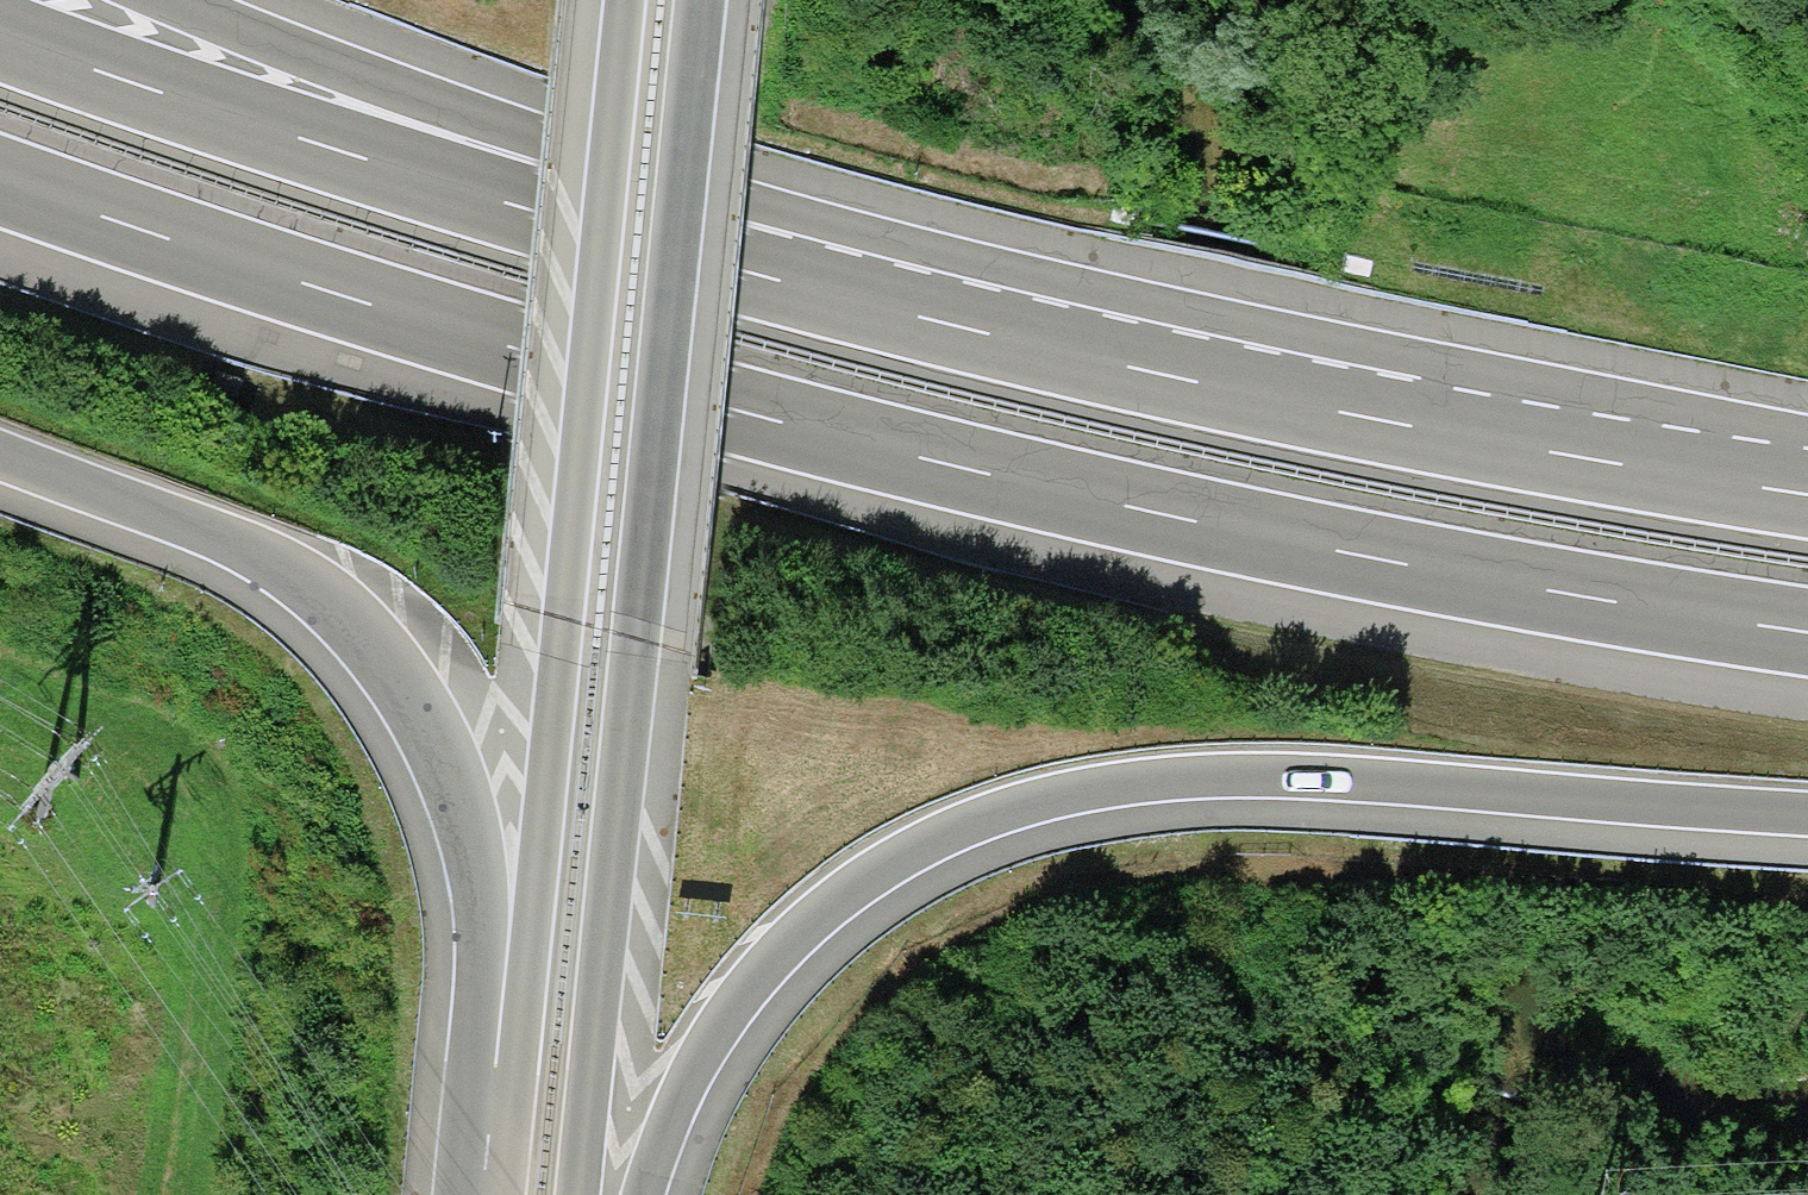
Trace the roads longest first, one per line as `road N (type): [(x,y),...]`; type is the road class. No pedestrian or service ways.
road 1 (motorway): [(0,181),(471,339),(758,419),(1367,561),(1807,637)]
road 2 (motorway): [(646,1194),(712,1054),(782,961),(874,884),(984,827),(1106,795),(1242,781),(1807,819)]
road 3 (motorway): [(1807,491),(1202,382),(803,284),(568,213)]
road 4 (motorway): [(580,1194),(706,0)]
road 5 (motorway): [(619,0),(560,618),(496,1061)]
road 6 (motorway): [(0,461),(258,565),(370,651),(431,744),(461,817),(492,960),(496,1061)]
road 7 (motorway): [(568,213),(0,31)]
road 8 (motorway): [(568,213),(137,0)]
road 9 (motorway): [(496,1061),(482,1194)]

